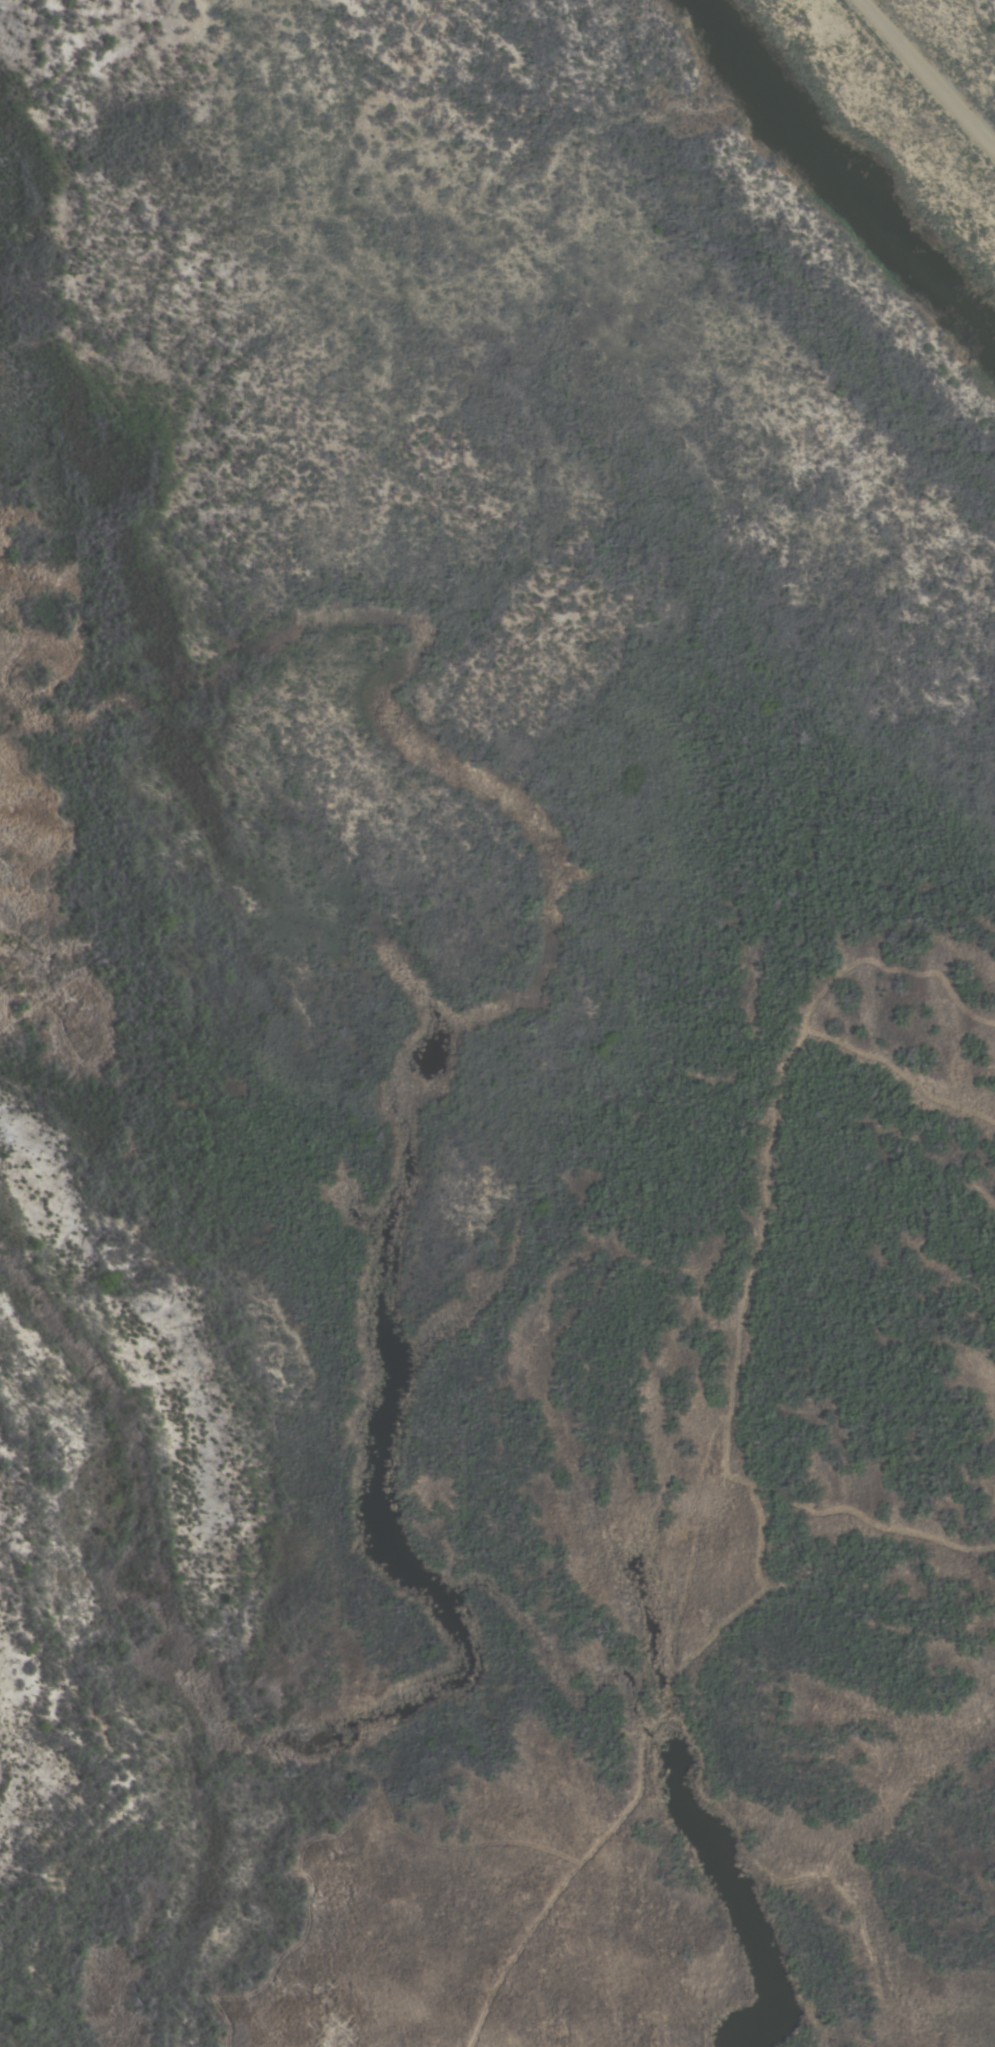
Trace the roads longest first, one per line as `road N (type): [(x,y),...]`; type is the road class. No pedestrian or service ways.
road 1 (residential): [(994,147),(862,0)]

